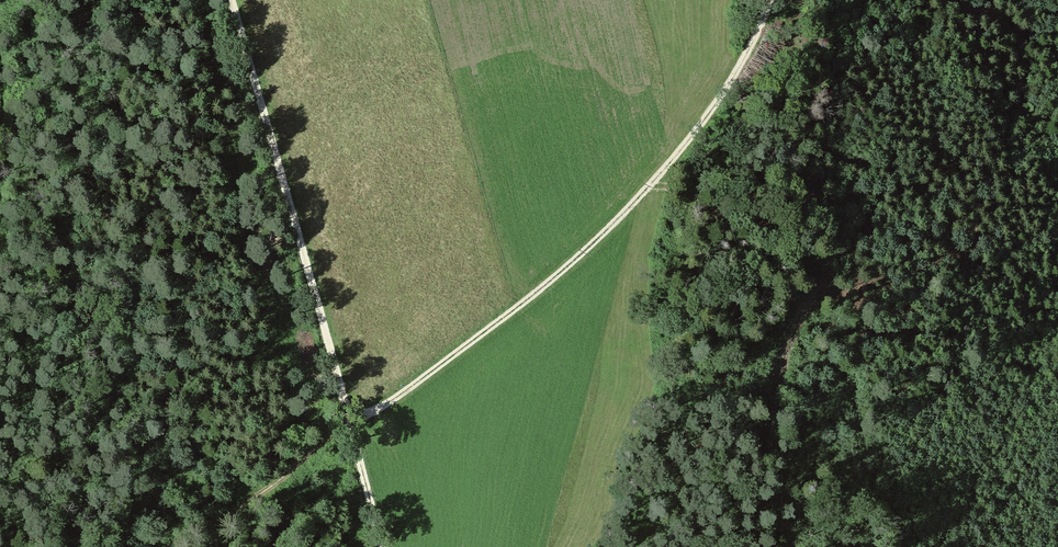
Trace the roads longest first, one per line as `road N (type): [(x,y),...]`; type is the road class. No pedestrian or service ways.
road 1 (track): [(233,0),(351,429)]
road 2 (track): [(351,429),(513,311),(626,212),(682,151)]
road 3 (track): [(162,546),(351,429)]
road 4 (track): [(766,0),(757,31),(682,151)]
road 5 (track): [(351,429),(381,546)]

